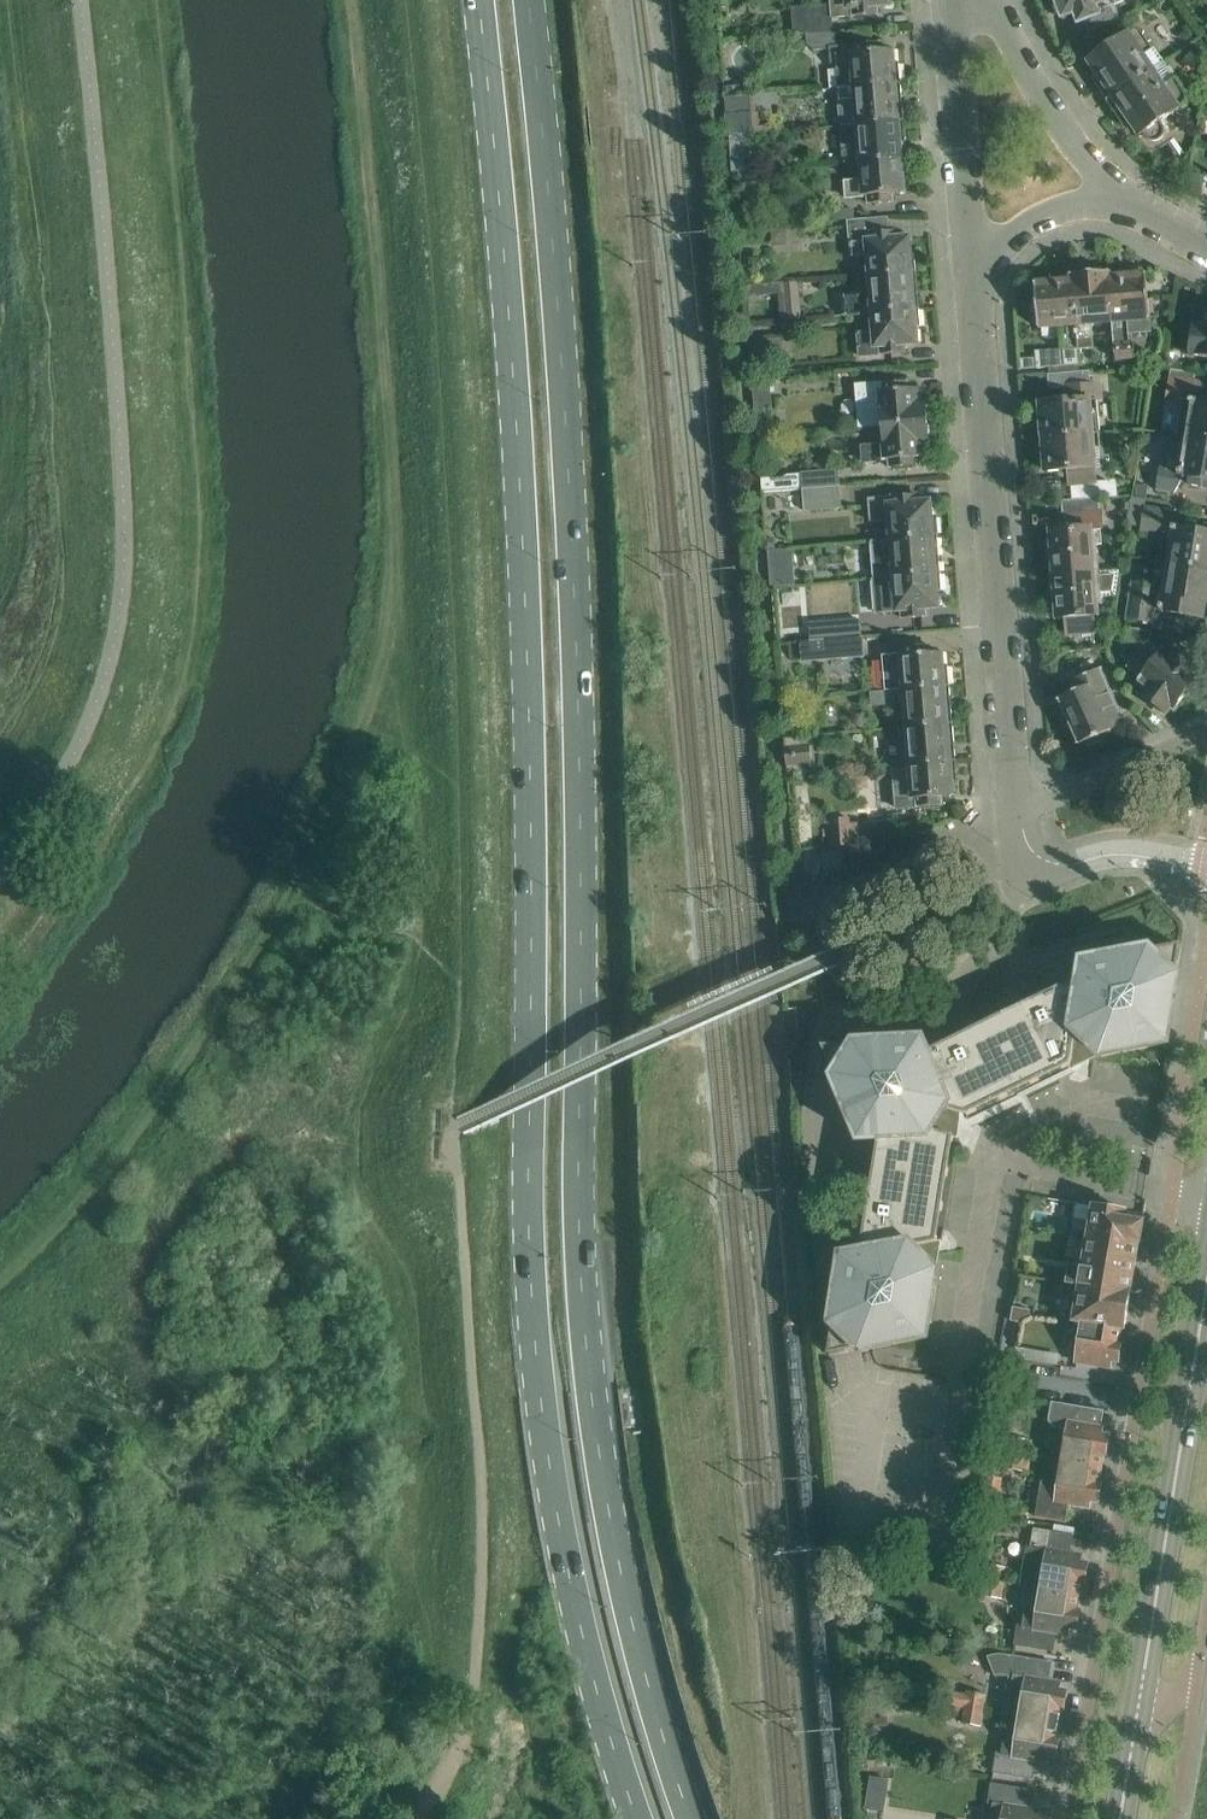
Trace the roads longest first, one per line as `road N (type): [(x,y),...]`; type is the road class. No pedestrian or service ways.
road 1 (primary): [(690,1818),(630,1617),(582,1284),(579,743),(564,400),(530,0)]
road 2 (primary): [(480,0),(516,402),(530,752),(531,1289),(583,1631),(638,1818)]
road 3 (residential): [(1206,1205),(1170,1199),(1067,1818)]
road 4 (residential): [(1018,808),(976,299)]
road 5 (secondary): [(1137,1725),(1206,1290)]
road 6 (residential): [(976,299),(957,0)]
road 7 (residential): [(1110,197),(981,0)]
road 8 (residential): [(1206,866),(1139,856),(1041,859),(1028,847),(1018,808)]
road 9 (residential): [(1206,735),(1018,808)]
road 10 (residential): [(976,299),(997,245),(1064,204),(1110,197)]
road 11 (unclassified): [(1137,1725),(1199,1670),(1206,1618)]

